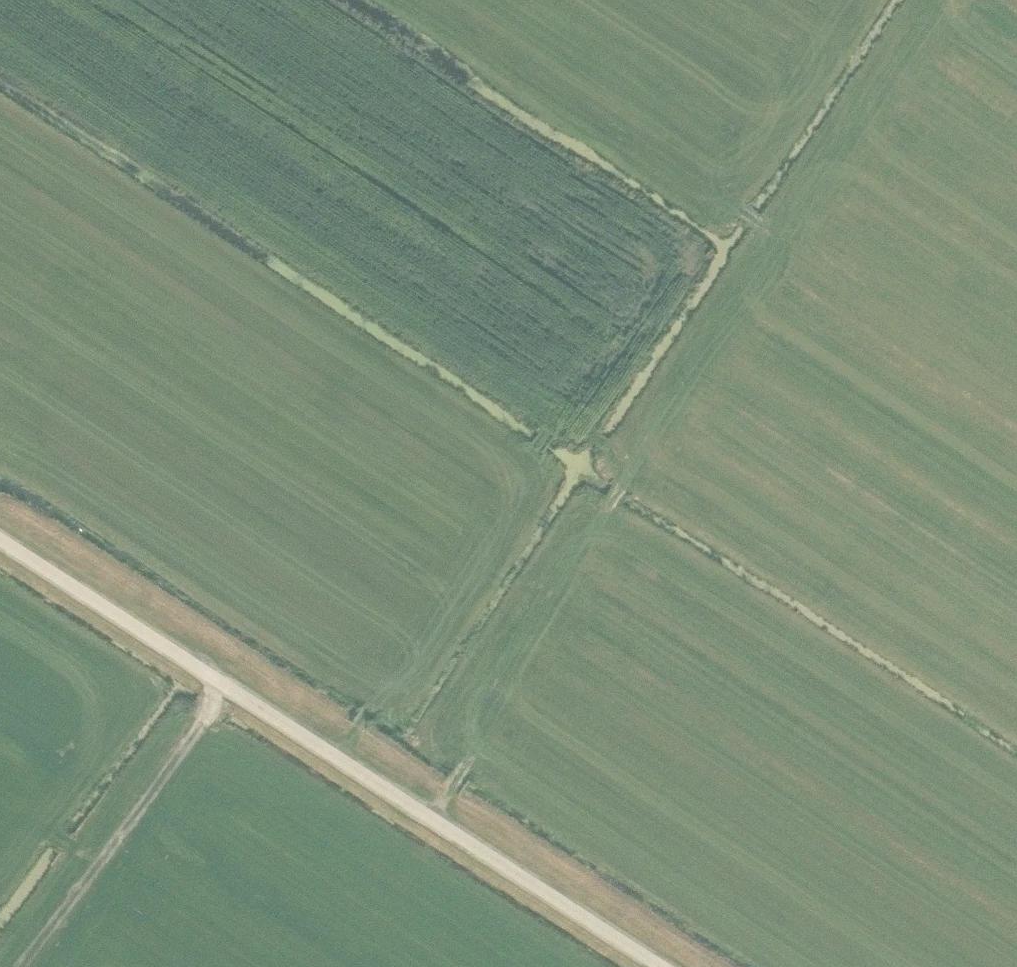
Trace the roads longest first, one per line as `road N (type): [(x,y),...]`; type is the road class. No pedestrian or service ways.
road 1 (unclassified): [(653,966),(0,544)]

